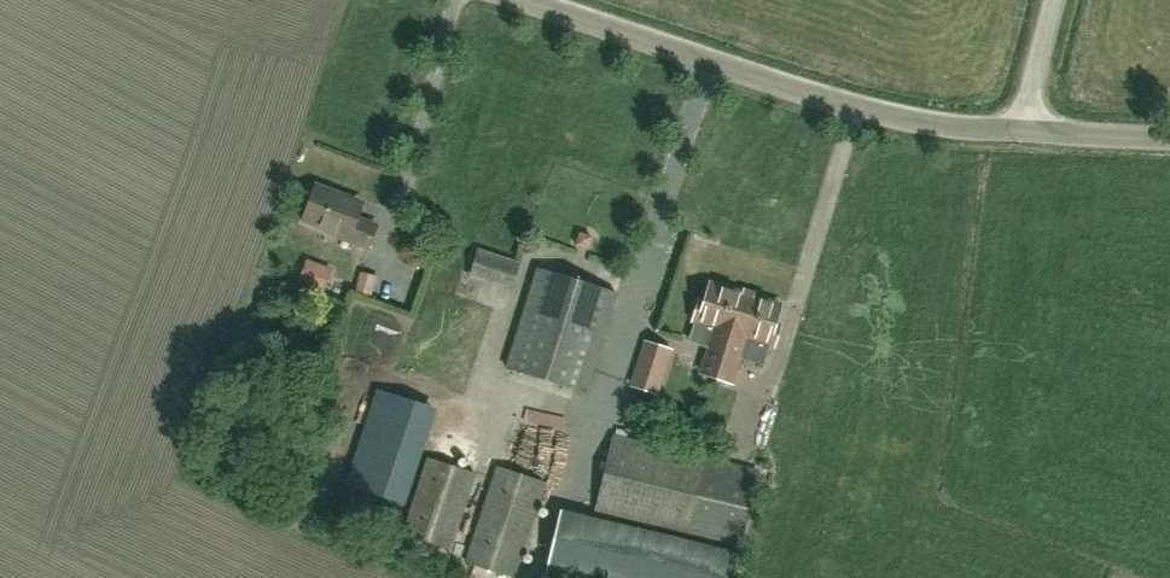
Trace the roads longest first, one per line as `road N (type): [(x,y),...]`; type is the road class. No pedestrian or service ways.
road 1 (unclassified): [(1020,130),(947,127),(840,103),(526,0)]
road 2 (unclassified): [(1020,130),(1169,136)]
road 3 (unclassified): [(1020,130),(1053,0)]

